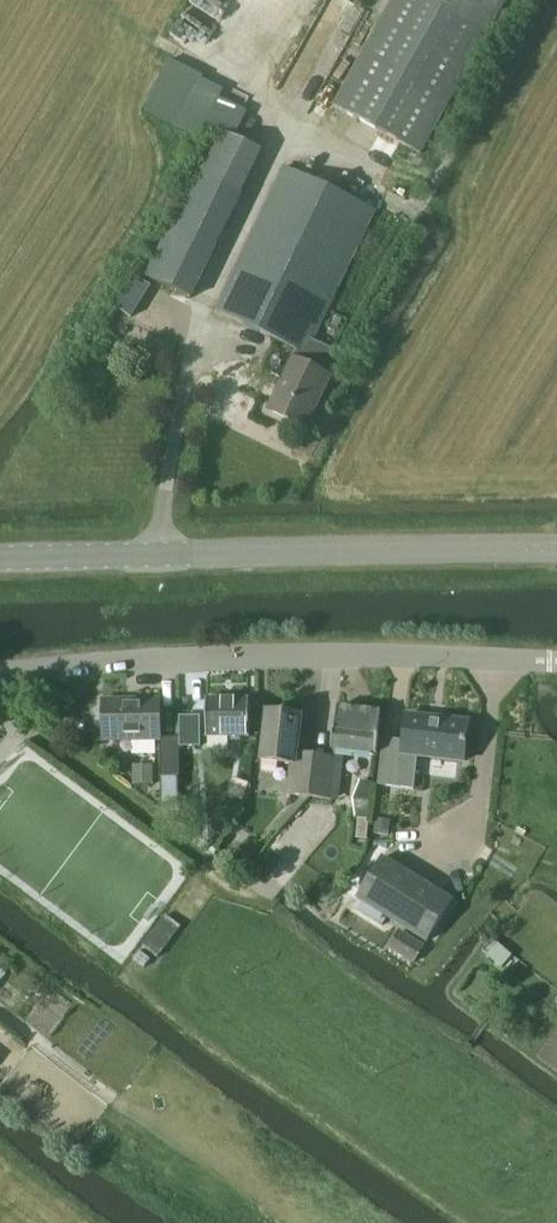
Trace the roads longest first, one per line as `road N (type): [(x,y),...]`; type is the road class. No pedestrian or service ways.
road 1 (unclassified): [(0,673),(173,659),(556,660)]
road 2 (tertiary): [(556,548),(0,561)]
road 3 (track): [(301,0),(247,83),(290,130),(202,309)]
road 4 (track): [(8,720),(232,886),(255,891),(273,880)]

